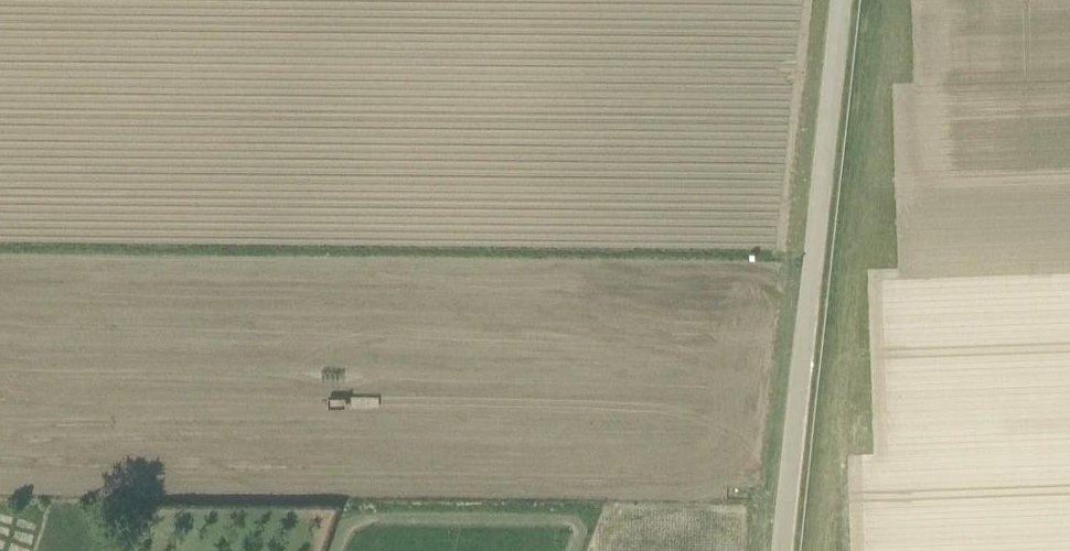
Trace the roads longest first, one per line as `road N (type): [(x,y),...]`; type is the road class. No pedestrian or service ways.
road 1 (unclassified): [(776,550),(834,0)]

